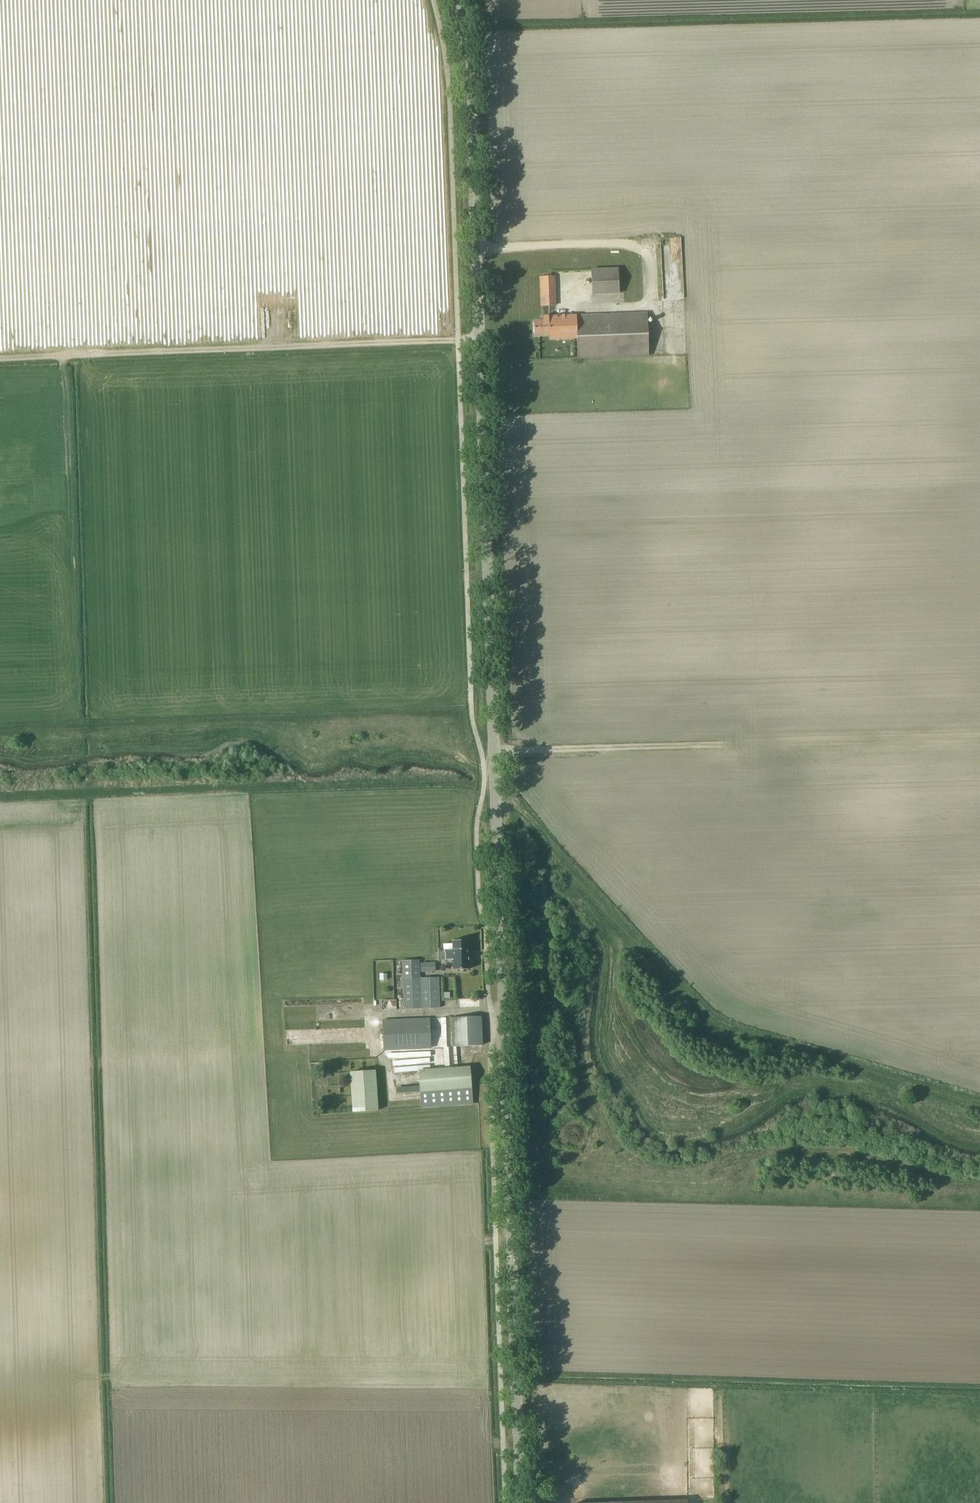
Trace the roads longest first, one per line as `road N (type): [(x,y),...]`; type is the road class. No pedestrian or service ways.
road 1 (tertiary): [(520,1502),(460,0)]
road 2 (track): [(0,1068),(374,1052),(373,1017),(502,1010)]
road 3 (track): [(0,361),(474,342)]

